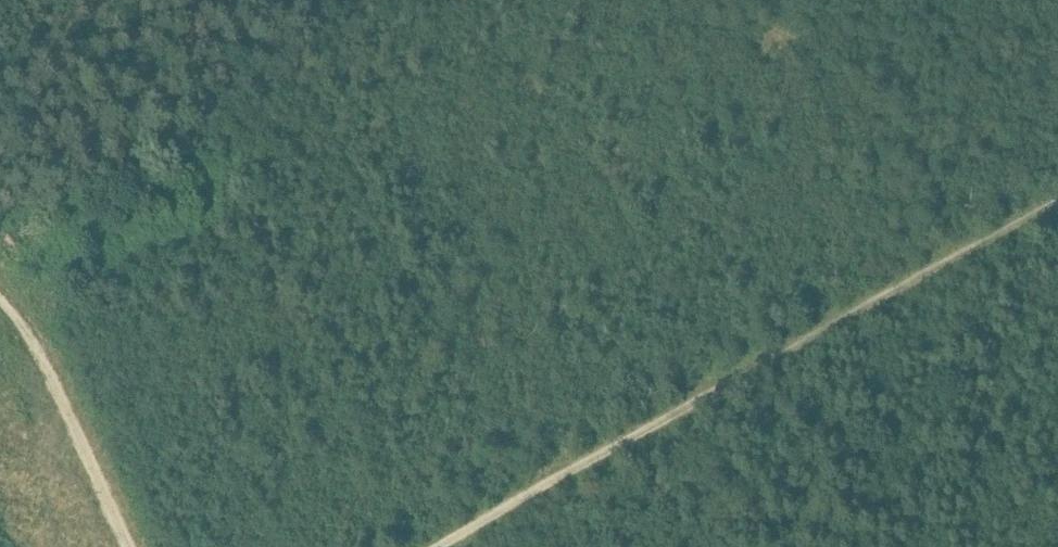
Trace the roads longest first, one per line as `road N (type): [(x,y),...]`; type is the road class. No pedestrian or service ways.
road 1 (track): [(440,546),(1057,200)]
road 2 (track): [(114,546),(72,422),(25,325),(0,298)]

